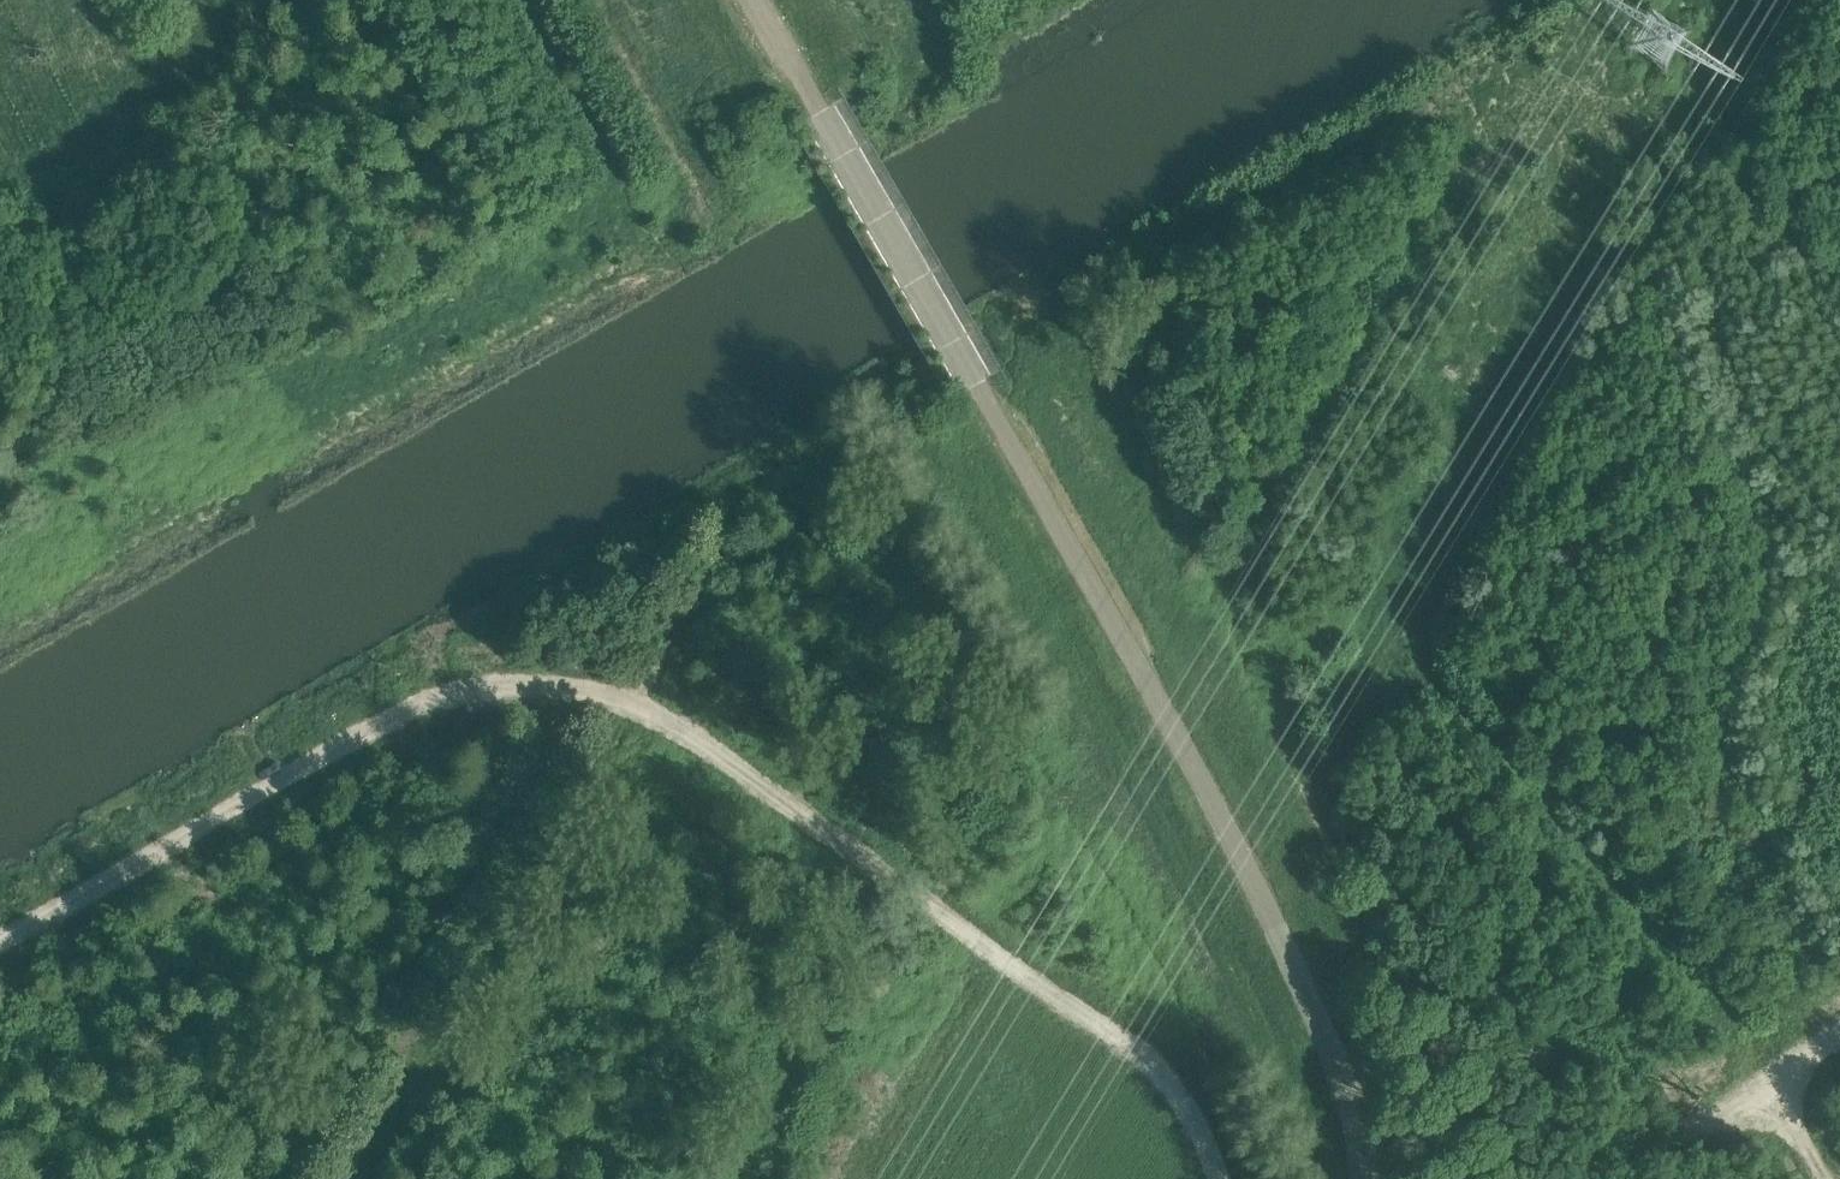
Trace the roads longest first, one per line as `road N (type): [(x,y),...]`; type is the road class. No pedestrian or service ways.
road 1 (track): [(1214,1178),(1164,1069),(648,701),(505,675),(409,705),(0,933)]
road 2 (unclassified): [(1358,1178),(1338,1076),(1209,801),(751,0)]

